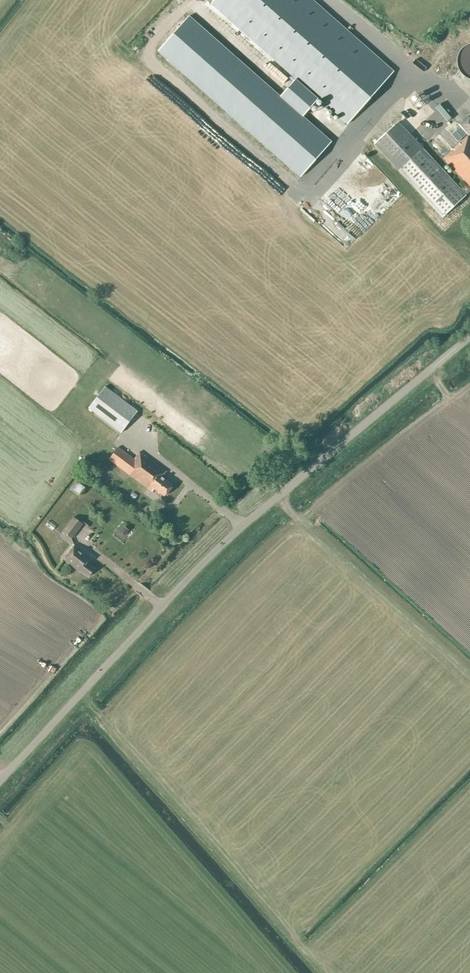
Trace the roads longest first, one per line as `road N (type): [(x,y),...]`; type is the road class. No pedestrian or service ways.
road 1 (unclassified): [(0,782),(241,528),(469,339)]

